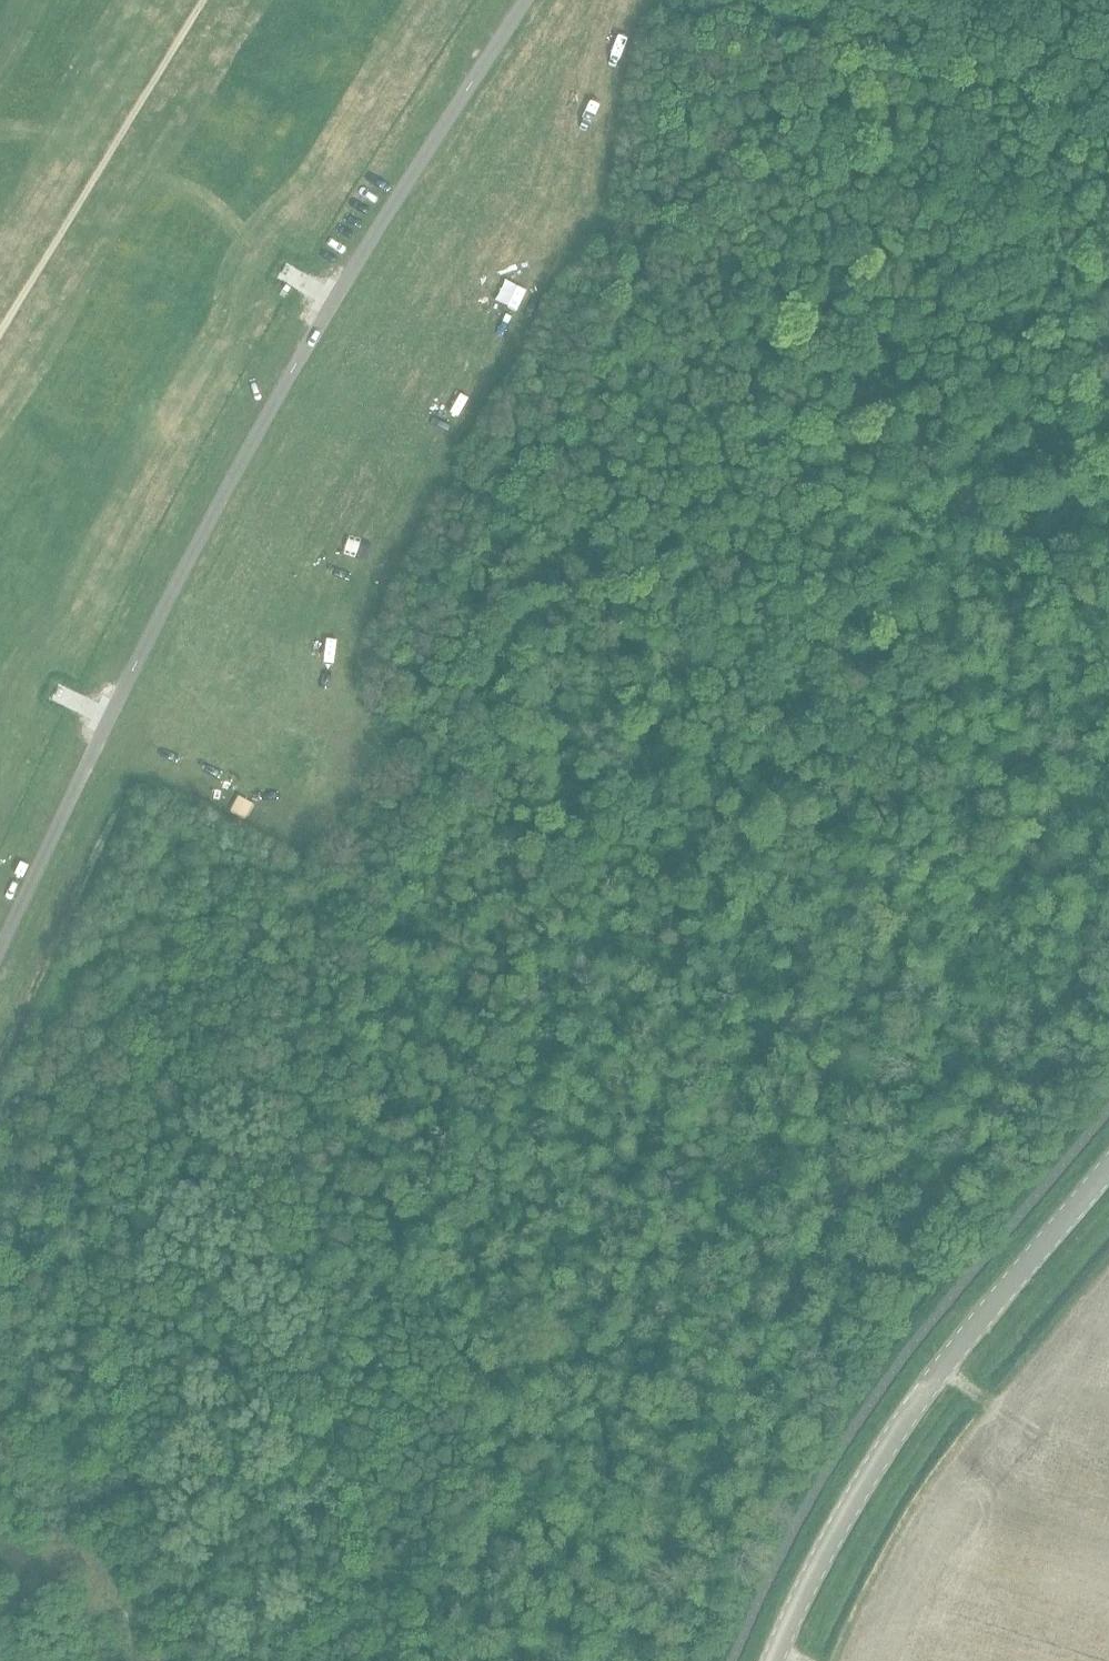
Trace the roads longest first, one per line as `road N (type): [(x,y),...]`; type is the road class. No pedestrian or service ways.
road 1 (unclassified): [(531,0),(338,298),(145,635),(42,830),(0,929)]
road 2 (tertiary): [(774,1660),(856,1486),(1108,1164)]

